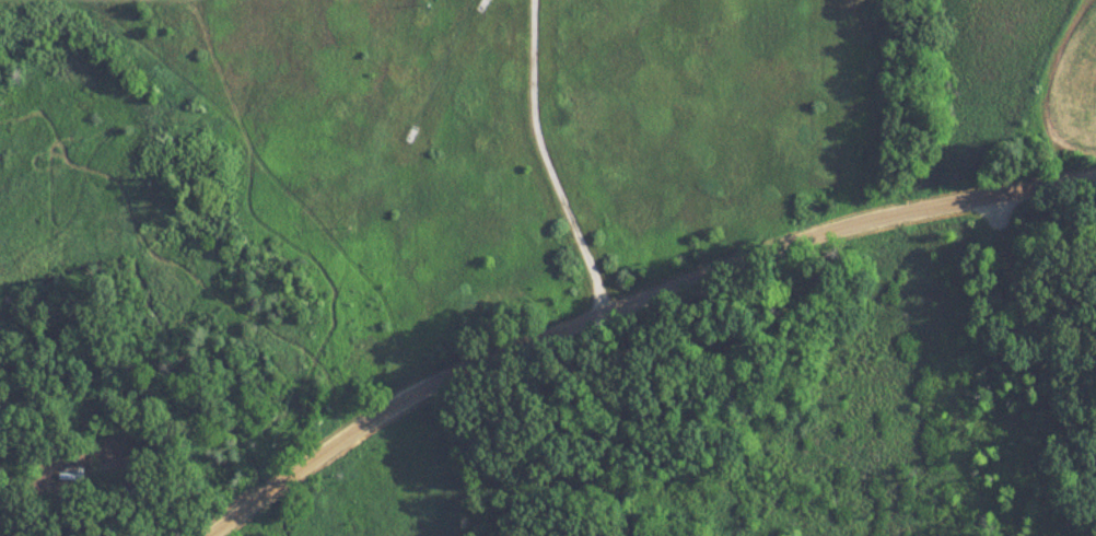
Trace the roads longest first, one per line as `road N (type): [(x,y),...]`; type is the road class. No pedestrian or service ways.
road 1 (residential): [(206,535),(360,421),(545,333),(823,229),(1095,175)]
road 2 (track): [(988,194),(1013,292),(1095,507)]

